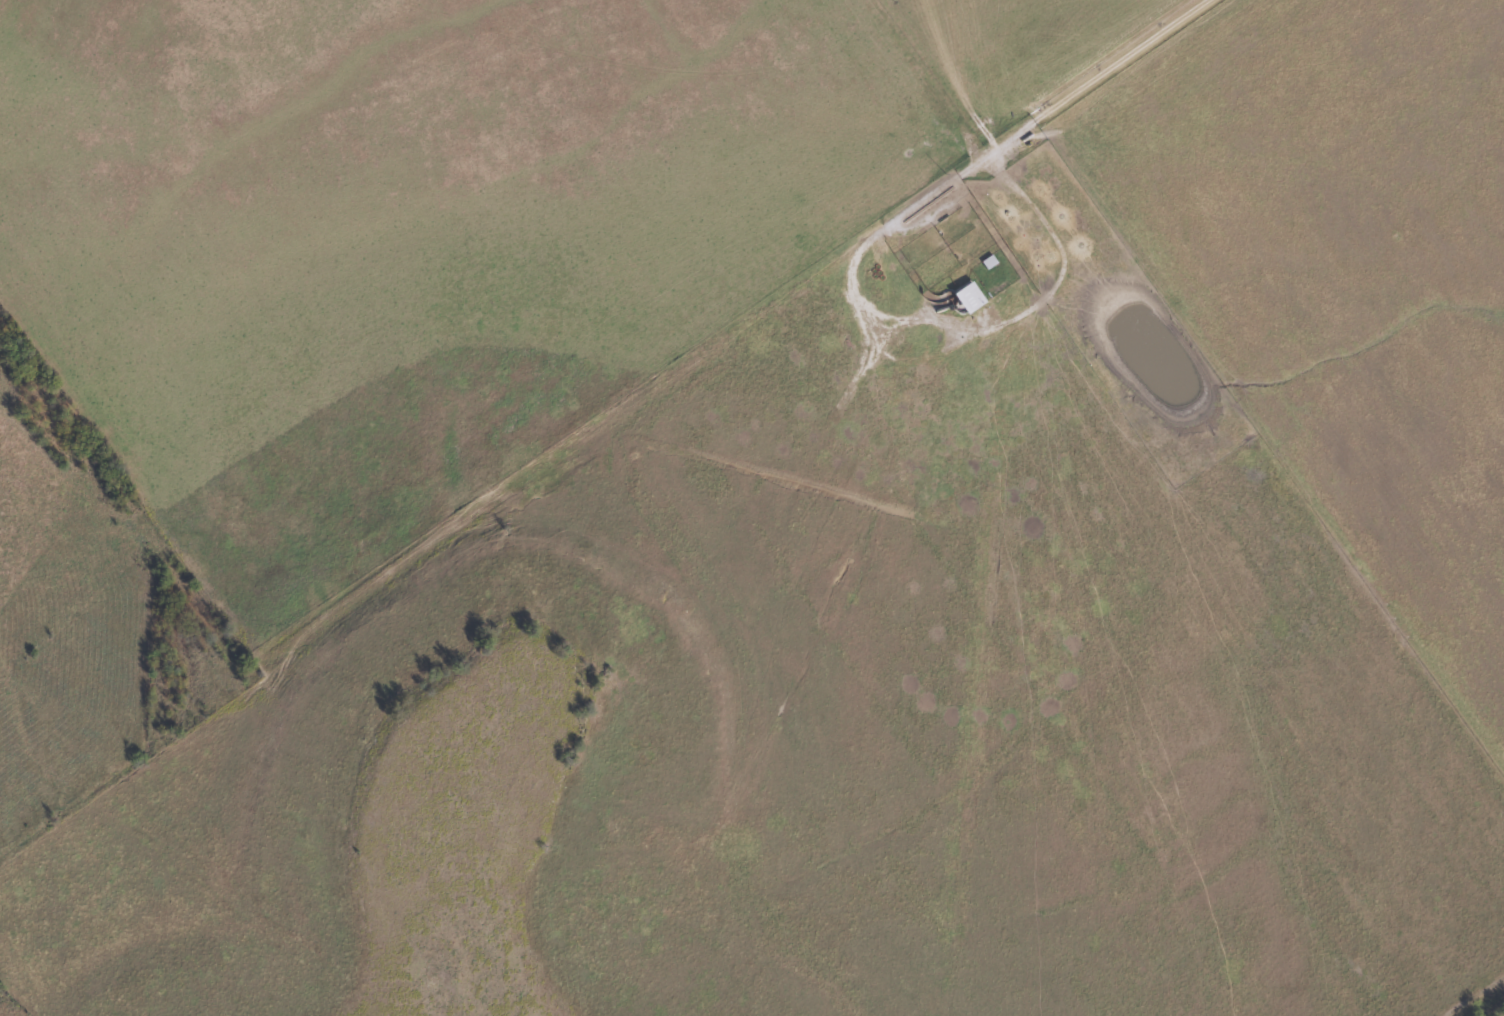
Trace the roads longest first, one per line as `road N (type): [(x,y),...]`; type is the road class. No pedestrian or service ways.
road 1 (track): [(972,168),(1208,0)]

